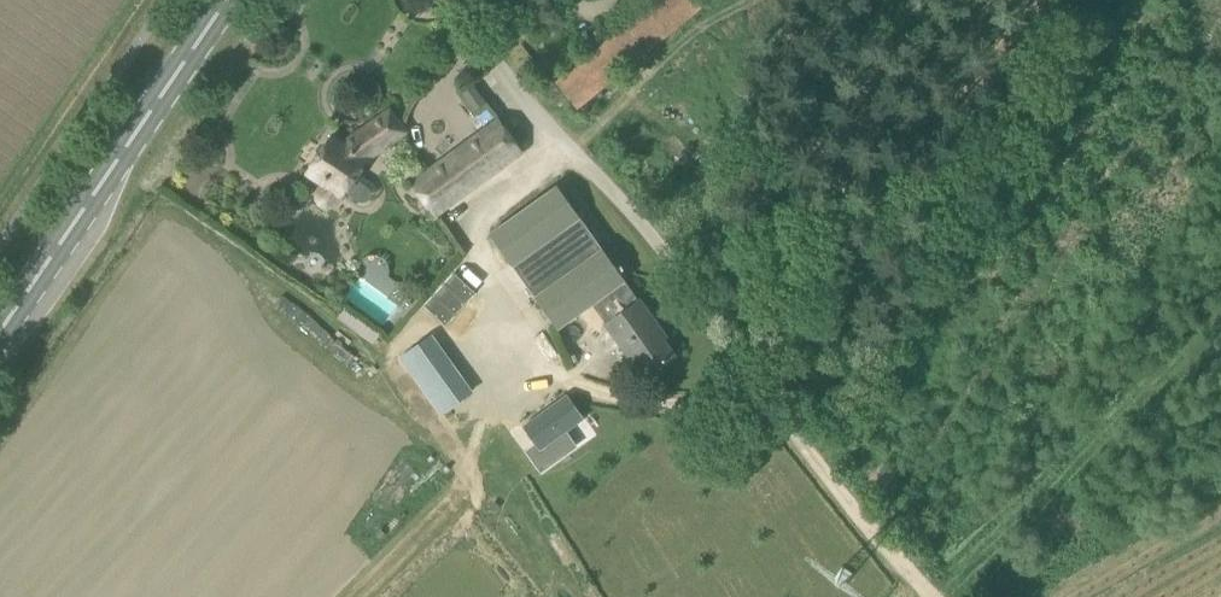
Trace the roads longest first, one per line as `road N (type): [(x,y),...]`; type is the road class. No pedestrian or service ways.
road 1 (unclassified): [(788,425),(686,275),(510,79),(451,0)]
road 2 (primary): [(0,331),(227,0)]
road 3 (track): [(937,596),(788,425)]
road 4 (track): [(471,438),(454,486),(342,596)]

